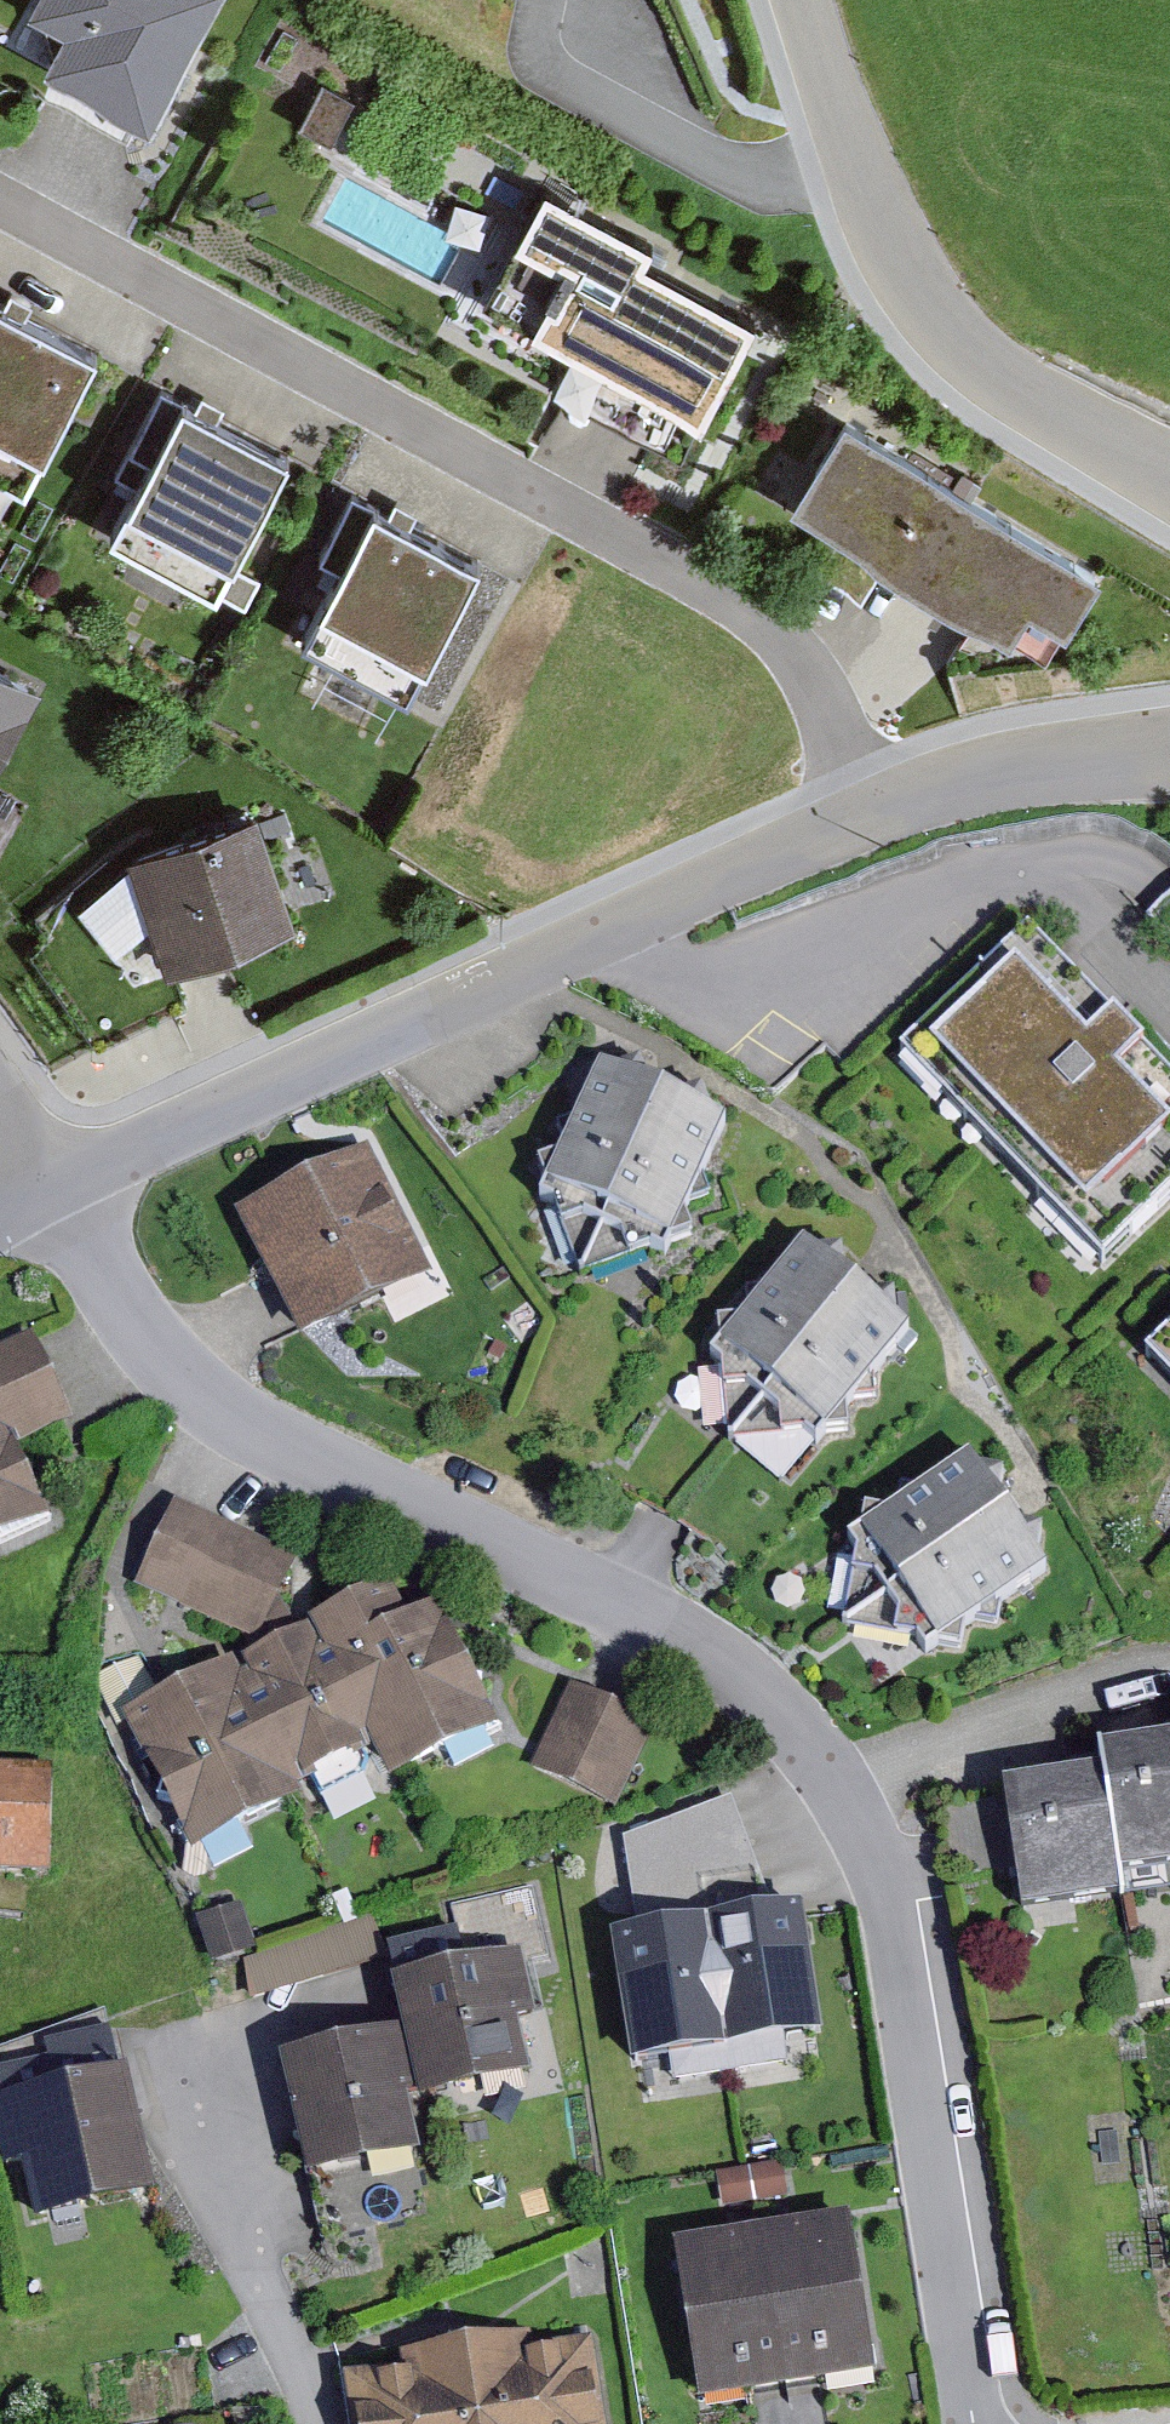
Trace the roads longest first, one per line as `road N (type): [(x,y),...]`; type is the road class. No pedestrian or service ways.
road 1 (residential): [(44,1188),(141,1335),(217,1412),(667,1625),(795,1725),(842,1779),(889,1898),(975,2423)]
road 2 (residential): [(869,815),(815,681),(779,633),(712,587),(0,204)]
road 3 (residential): [(869,815),(44,1188)]
road 4 (unclassified): [(804,0),(865,194),(925,317),(1029,401),(1169,474)]
road 5 (residential): [(1169,752),(995,769),(869,815)]

